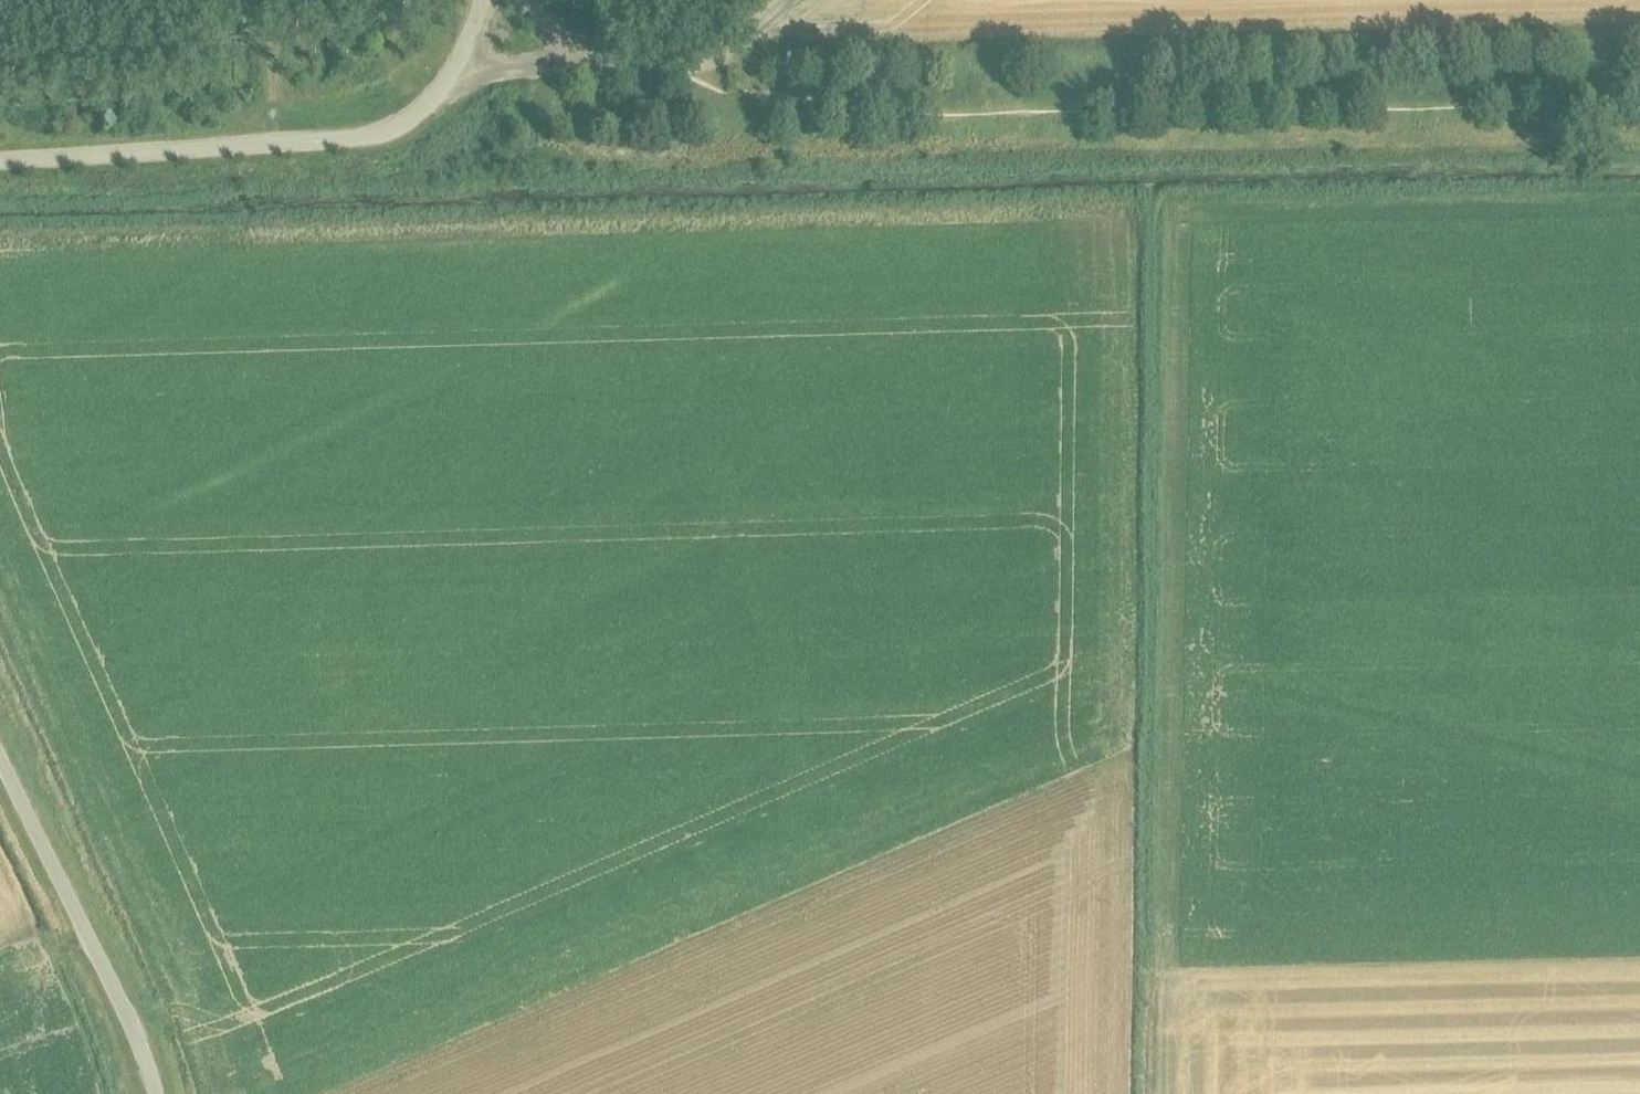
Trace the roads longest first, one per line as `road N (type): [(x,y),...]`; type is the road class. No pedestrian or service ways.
road 1 (unclassified): [(0,159),(377,132),(402,124),(439,89),(482,0)]
road 2 (unclassified): [(157,1093),(141,1041),(0,759)]
road 3 (track): [(448,75),(663,69)]
road 4 (track): [(663,69),(719,51),(784,0)]

